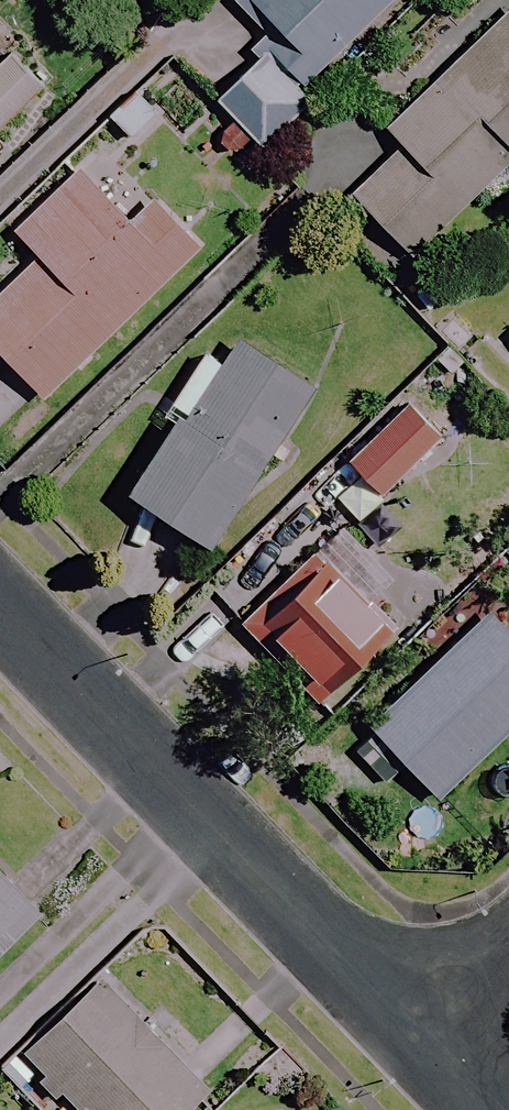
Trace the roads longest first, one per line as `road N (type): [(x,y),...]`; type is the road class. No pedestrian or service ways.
road 1 (residential): [(416,1038),(0,612)]
road 2 (residential): [(508,948),(416,1038)]

